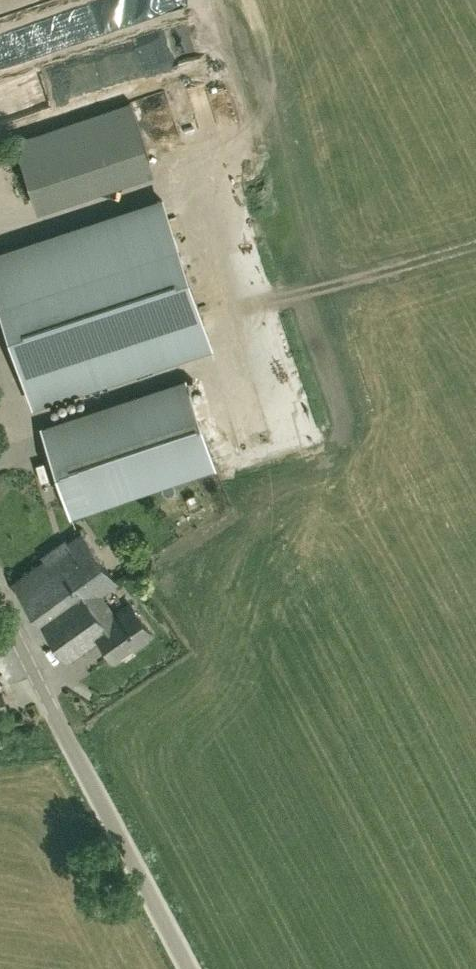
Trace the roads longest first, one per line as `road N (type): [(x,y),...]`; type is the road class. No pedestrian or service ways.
road 1 (unclassified): [(189,968),(0,604)]

